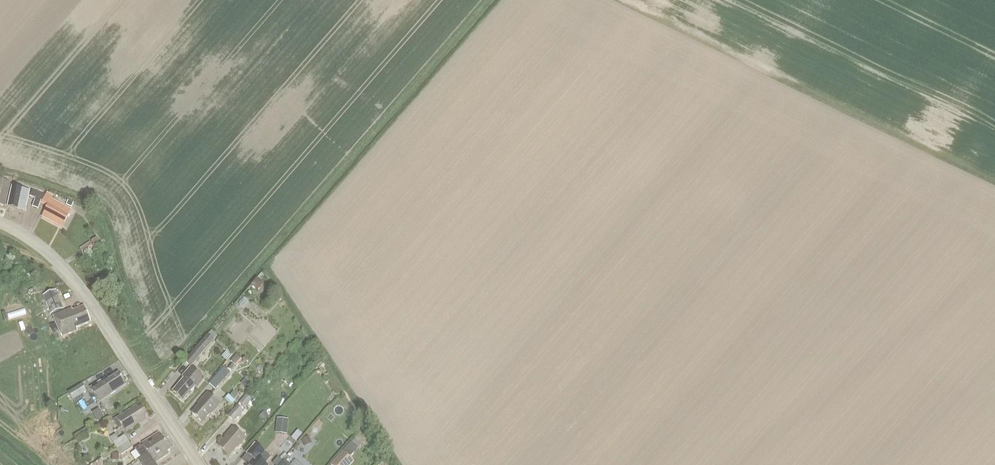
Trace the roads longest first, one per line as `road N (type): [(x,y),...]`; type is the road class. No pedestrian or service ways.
road 1 (tertiary): [(199,464),(64,269),(0,222)]

